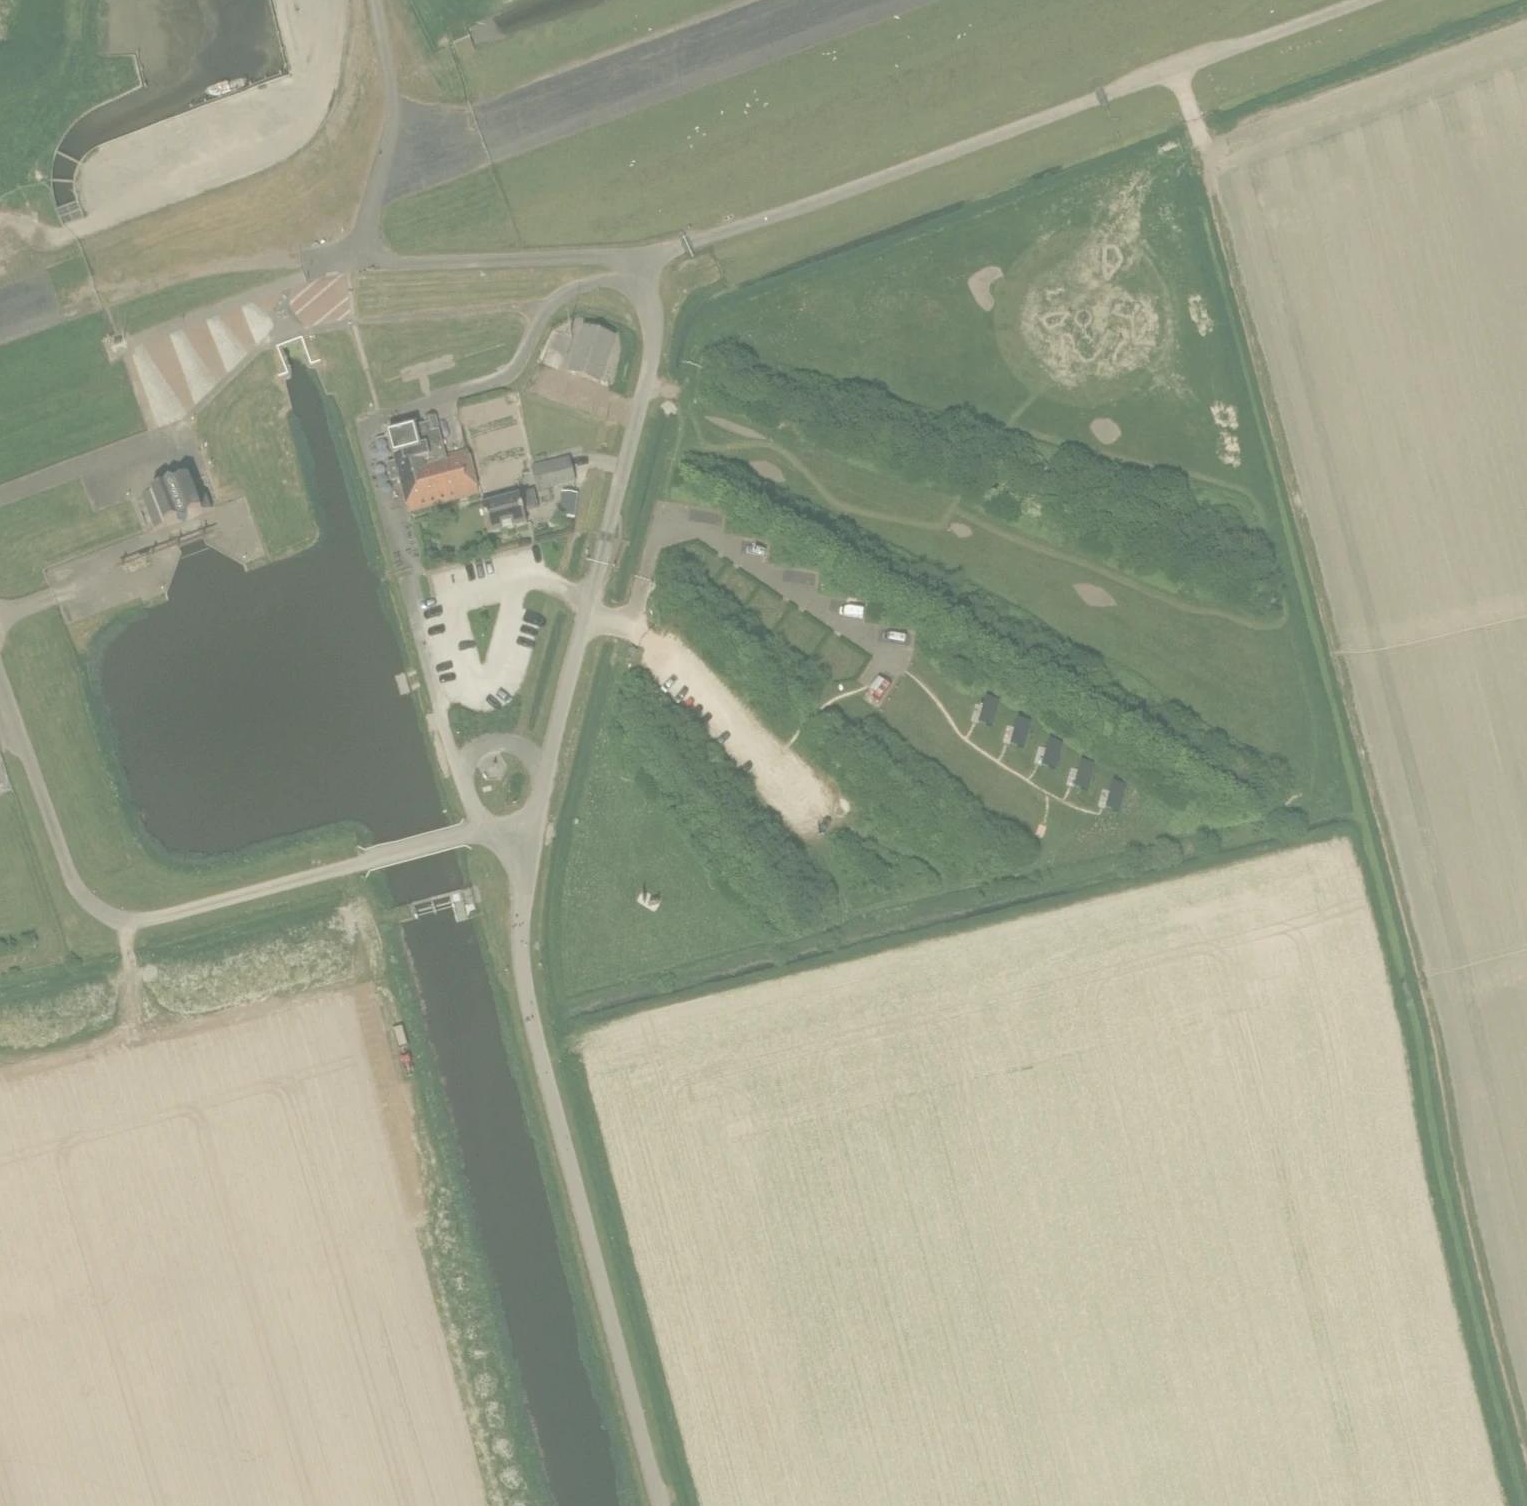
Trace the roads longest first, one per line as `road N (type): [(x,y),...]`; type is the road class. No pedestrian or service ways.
road 1 (unclassified): [(659,1505),(535,1056),(522,976),(519,898),(529,838),(584,619)]

